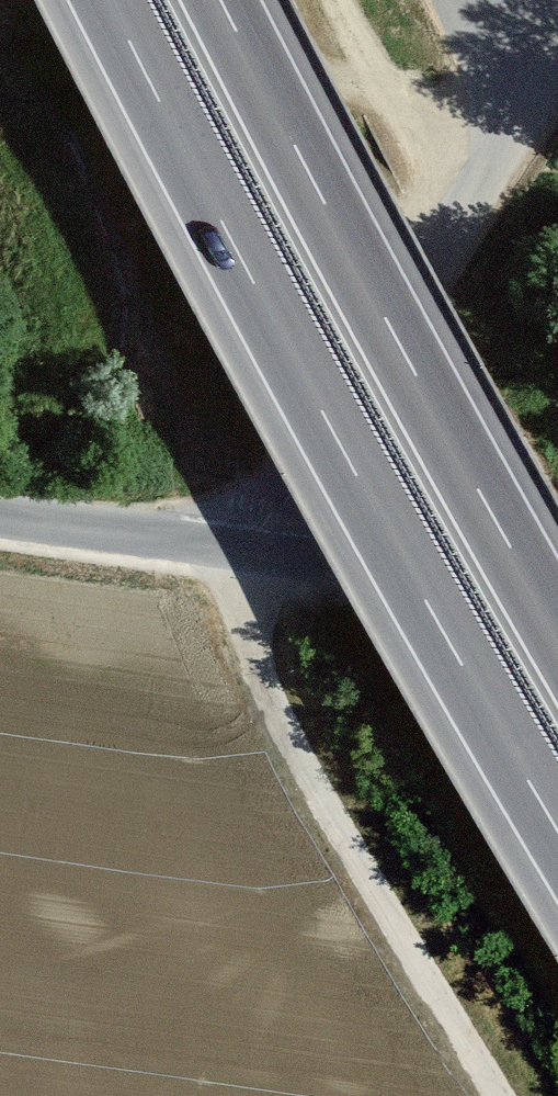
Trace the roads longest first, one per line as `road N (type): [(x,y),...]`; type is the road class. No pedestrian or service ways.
road 1 (track): [(498,1095),(261,678),(247,603),(256,554),(277,513),(487,186)]
road 2 (motorway): [(109,0),(306,382),(557,830)]
road 3 (motorway): [(557,632),(221,0)]
road 4 (track): [(487,186),(401,107),(337,0)]
road 5 (track): [(487,186),(557,57)]

